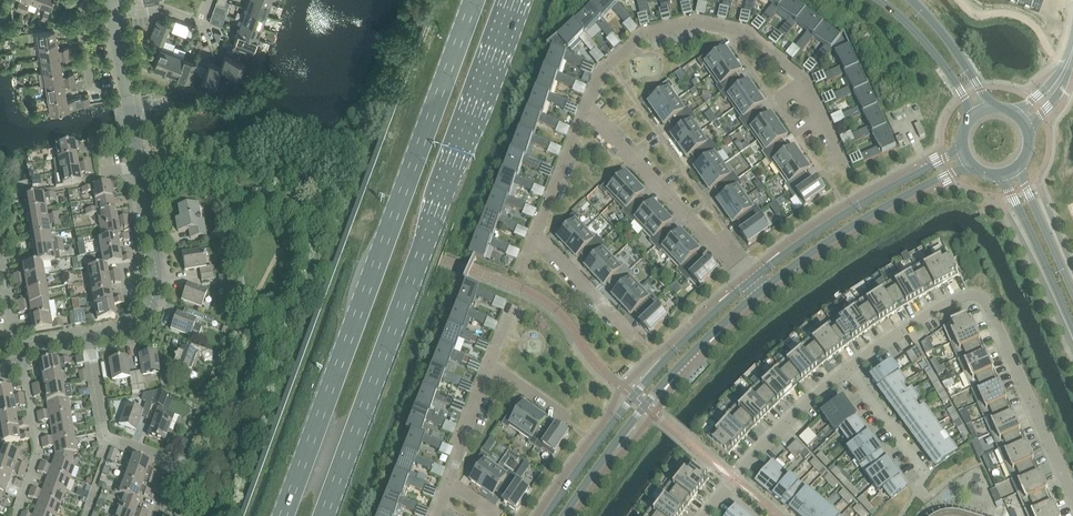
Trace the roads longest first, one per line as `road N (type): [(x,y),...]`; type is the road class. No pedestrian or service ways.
road 1 (primary): [(324,515),(516,0)]
road 2 (primary): [(474,0),(282,515)]
road 3 (residential): [(587,112),(607,66),(635,42),(712,25),(753,37),(803,80),(846,168)]
road 4 (residential): [(87,339),(138,326),(157,294),(113,15)]
road 5 (residential): [(850,370),(966,296),(983,296),(1072,493)]
road 6 (unclassified): [(750,282),(633,397),(548,515)]
road 7 (unclassified): [(565,515),(645,406),(759,292)]
road 8 (unclassified): [(963,150),(843,216),(750,282)]
road 9 (unclassified): [(759,292),(887,206),(972,165)]
road 10 (residential): [(750,282),(587,112)]
road 11 (residential): [(155,515),(176,460),(103,437),(87,339)]
road 12 (residential): [(706,515),(785,425),(850,370)]
road 13 (residential): [(13,515),(39,449),(22,352)]
road 14 (tertiary): [(1002,175),(1072,327)]
road 15 (tertiary): [(879,0),(937,56),(975,115)]
road 16 (residential): [(537,237),(633,337)]
road 17 (residential): [(587,112),(537,237)]
road 18 (tertiary): [(1072,291),(1018,168)]
road 19 (tertiary): [(991,107),(912,0)]
road 20 (residential): [(850,370),(926,475)]
road 21 (residential): [(451,483),(490,364)]

